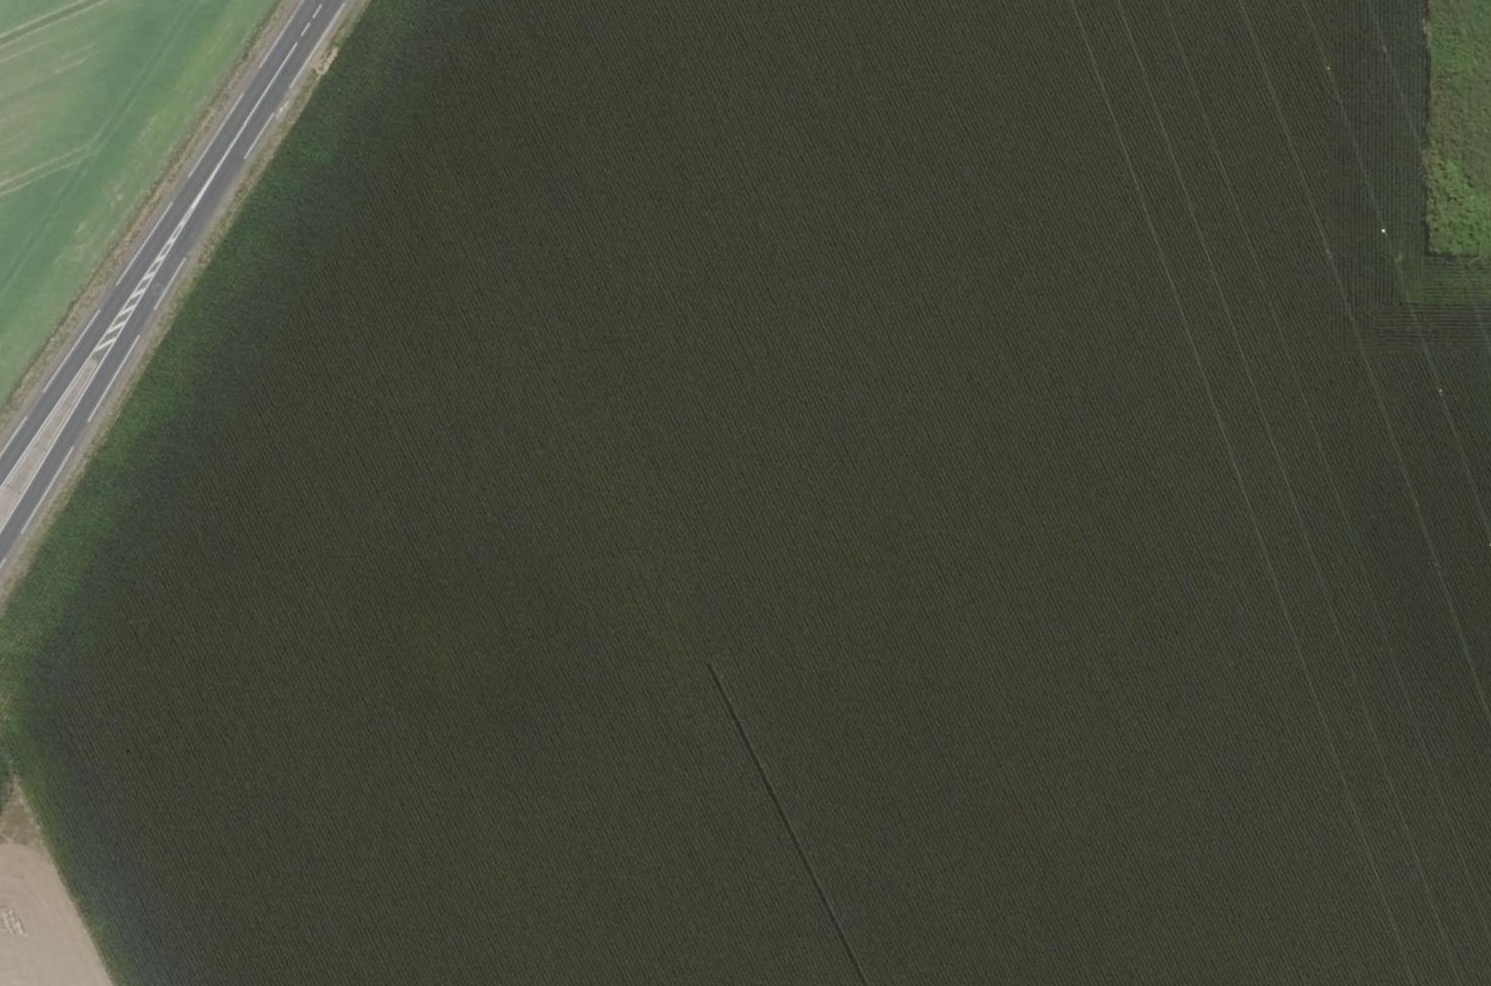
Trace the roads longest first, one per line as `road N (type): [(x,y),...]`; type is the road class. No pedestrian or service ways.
road 1 (primary): [(0,556),(100,403),(312,33)]
road 2 (primary): [(312,33),(0,485)]

